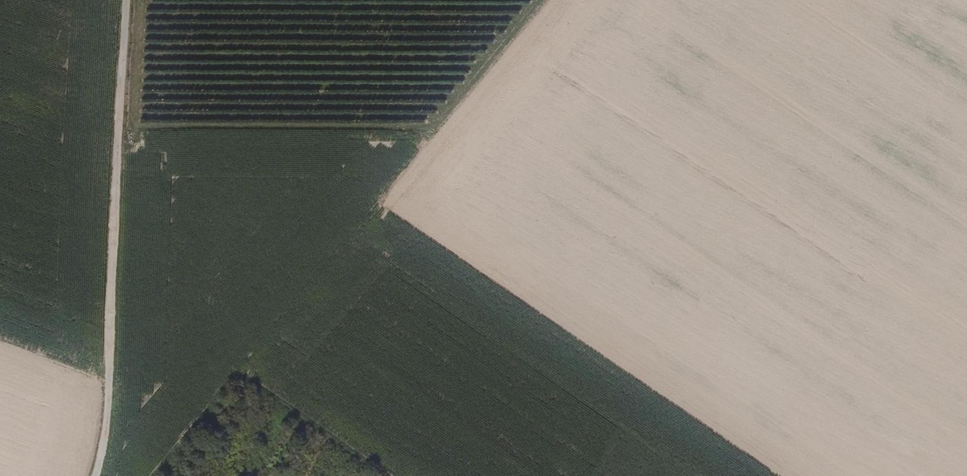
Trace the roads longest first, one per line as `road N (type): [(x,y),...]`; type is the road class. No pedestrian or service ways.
road 1 (track): [(135,0),(116,432),(107,475)]

